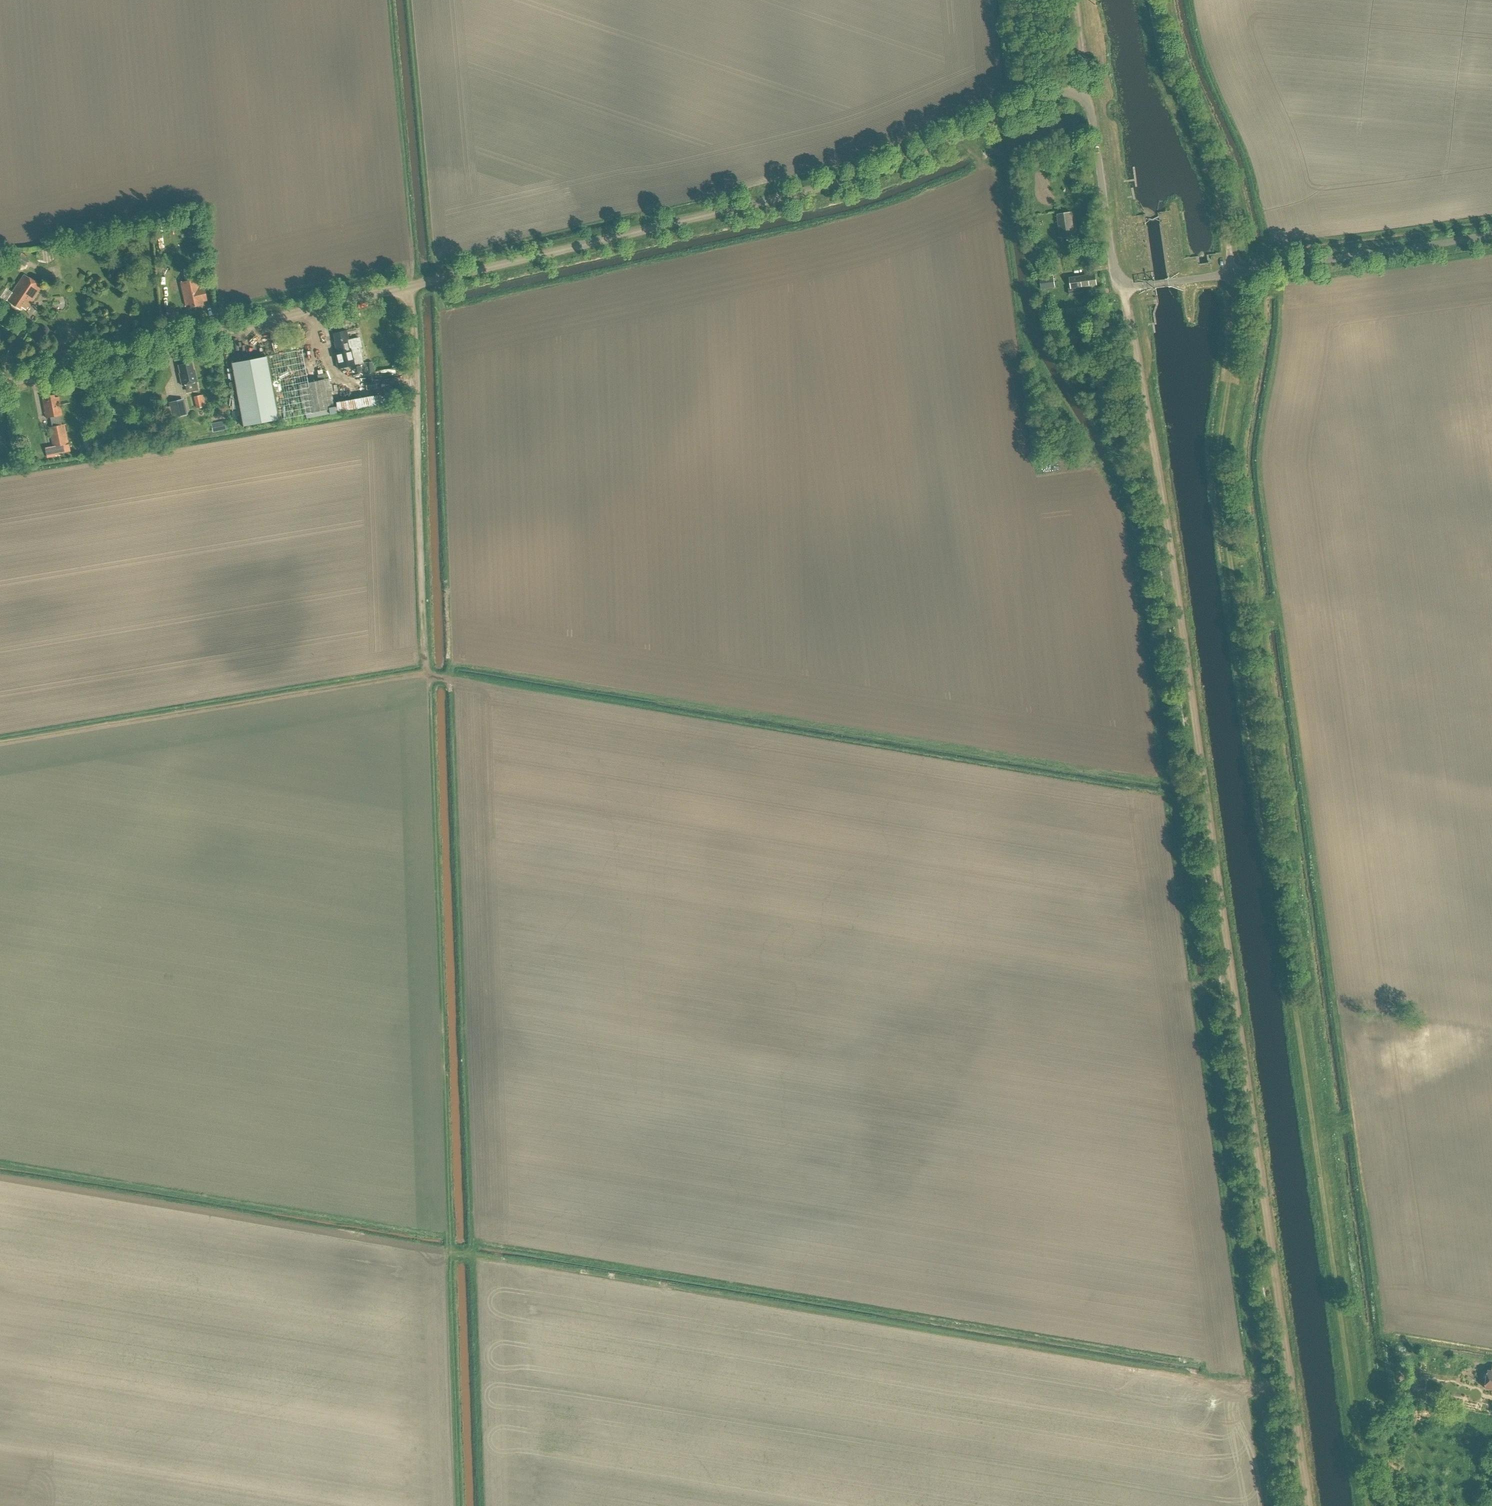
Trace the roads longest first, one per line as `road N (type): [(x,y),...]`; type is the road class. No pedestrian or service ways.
road 1 (unclassified): [(0,385),(878,171),(1085,86),(1123,288),(1491,233)]
road 2 (track): [(1368,1505),(1225,514),(1237,276),(1211,154),(1170,75),(1152,0)]
road 3 (track): [(1123,288),(1239,977),(1313,1505)]

